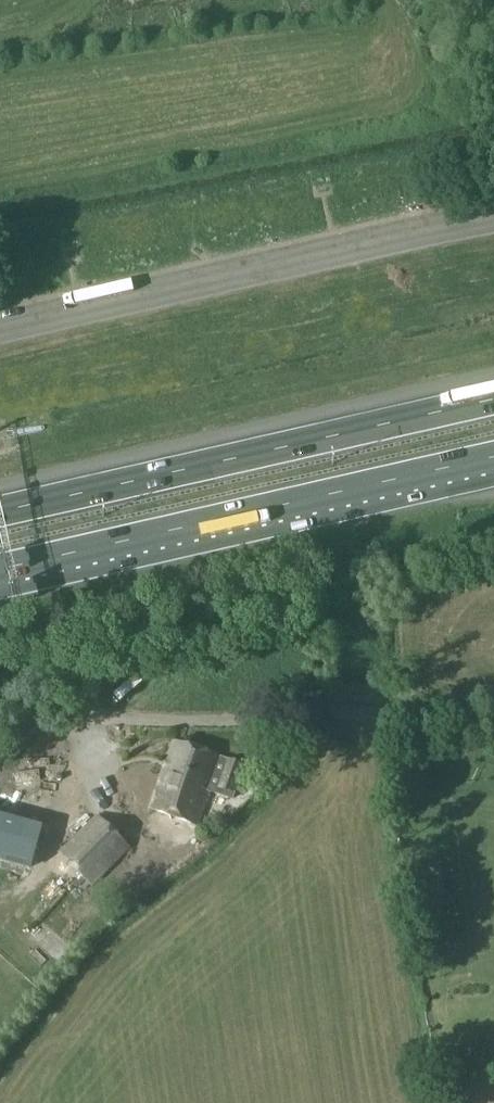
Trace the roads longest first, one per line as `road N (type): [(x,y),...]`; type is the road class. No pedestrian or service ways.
road 1 (motorway): [(493,398),(0,511)]
road 2 (motorway): [(0,569),(493,456)]
road 3 (unclassified): [(0,710),(184,721),(347,712),(493,728)]

